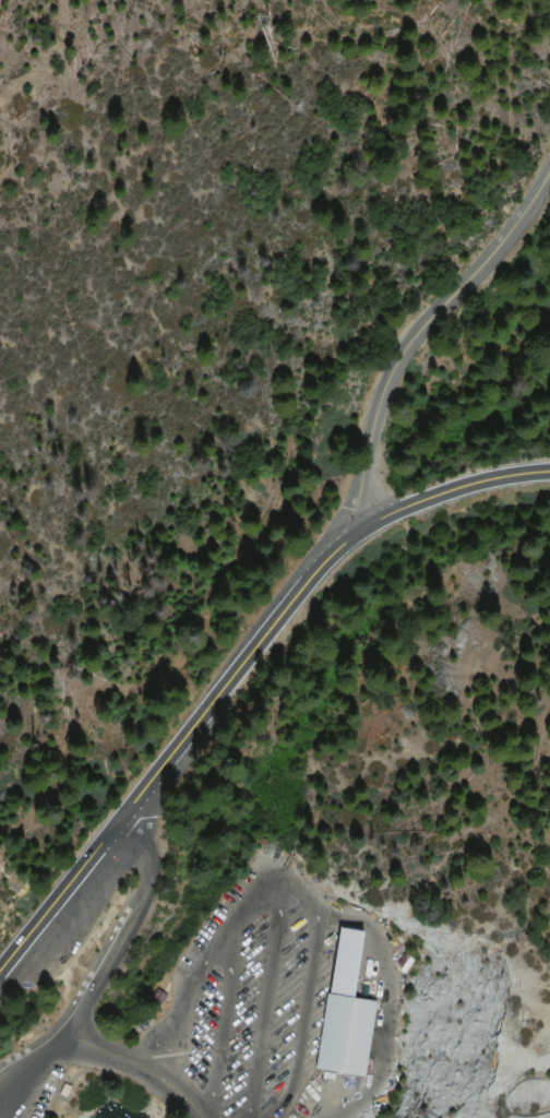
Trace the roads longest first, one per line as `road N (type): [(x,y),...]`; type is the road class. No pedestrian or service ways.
road 1 (secondary): [(0,966),(352,534)]
road 2 (tertiary): [(549,171),(495,251),(402,361),(371,439),(352,534)]
road 3 (residential): [(194,1117),(182,1097),(67,1035),(129,920),(150,849),(129,812)]
road 4 (secondary): [(352,534),(451,490),(549,471)]

